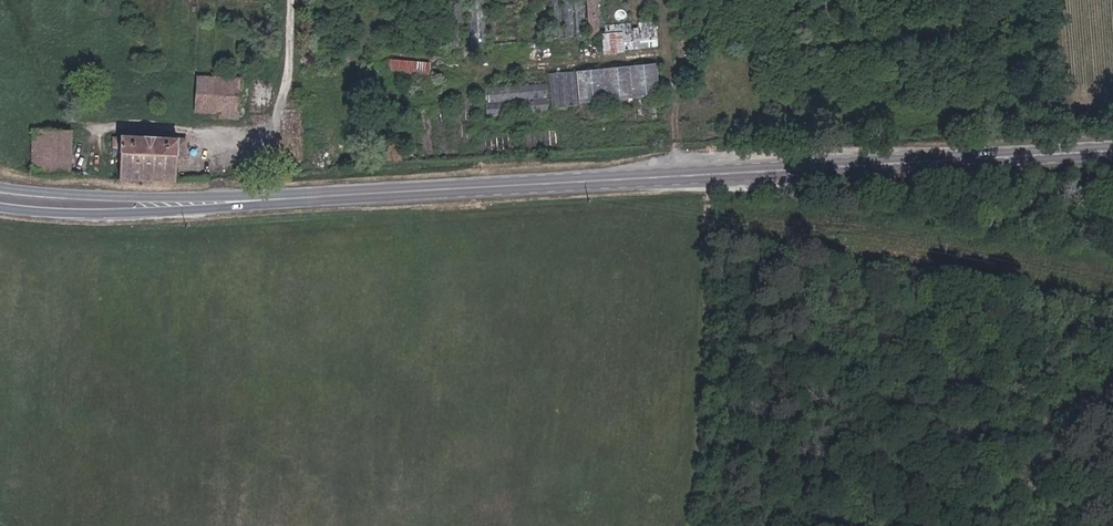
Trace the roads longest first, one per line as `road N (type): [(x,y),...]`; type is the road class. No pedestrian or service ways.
road 1 (primary): [(341,197),(1112,151)]
road 2 (primary): [(0,206),(115,214),(341,197)]
road 3 (primary): [(341,197),(0,188)]

